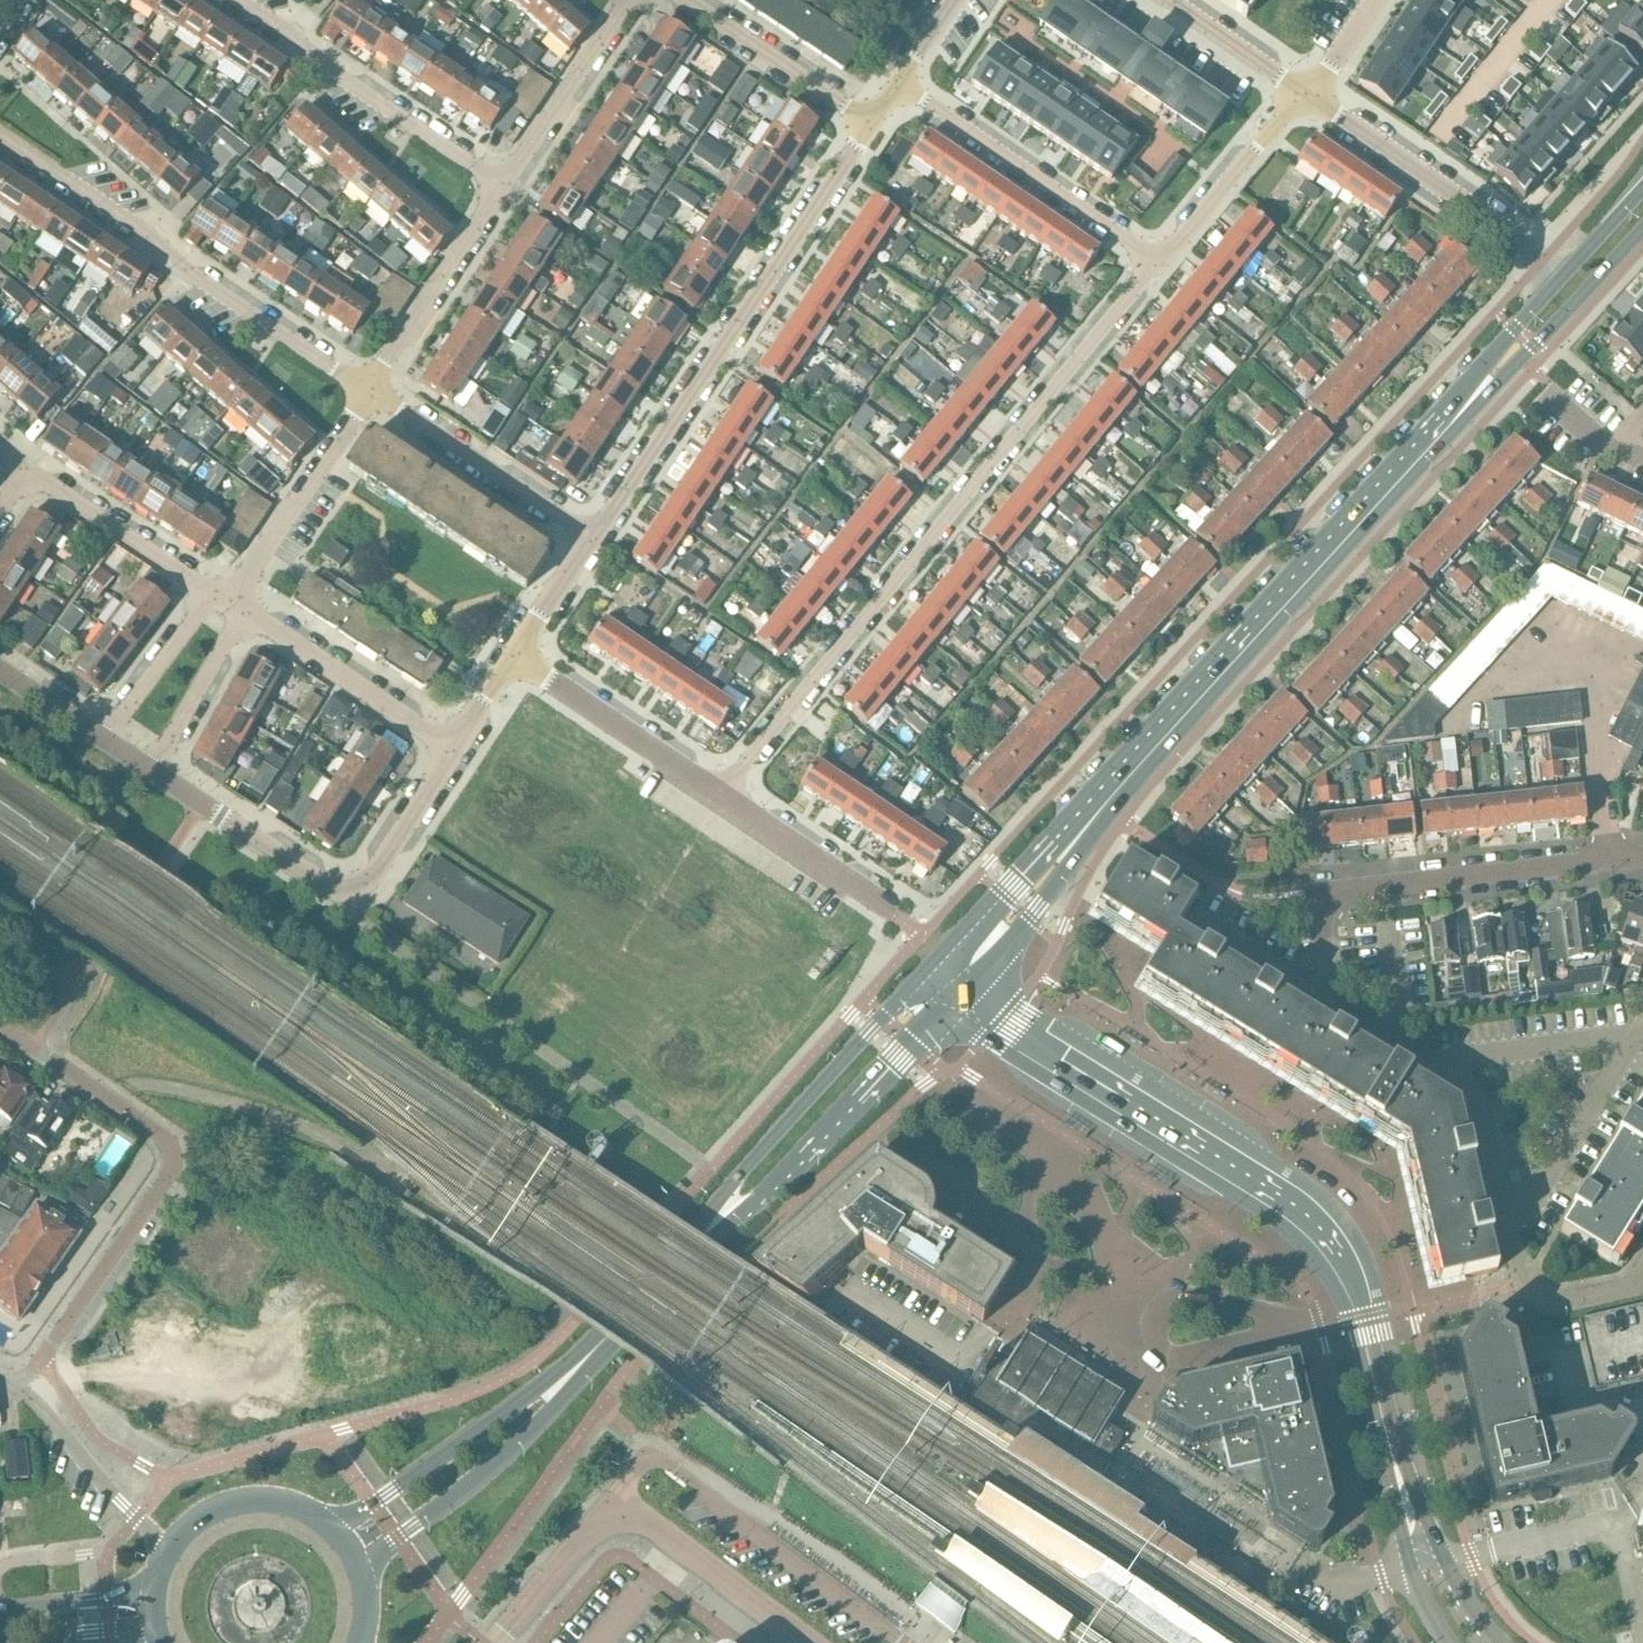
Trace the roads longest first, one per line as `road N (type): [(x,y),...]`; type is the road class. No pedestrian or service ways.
road 1 (residential): [(1159,262),(720,795)]
road 2 (secondary): [(1448,419),(1080,827)]
road 3 (residential): [(591,542),(867,130)]
road 4 (secondary): [(1348,1295),(1334,1259),(1299,1218),(960,1000)]
road 5 (residential): [(43,1360),(169,1178),(173,1152),(167,1139),(0,1025)]
road 6 (residential): [(366,394),(0,135)]
road 7 (residential): [(1515,1223),(1624,1040),(1615,1035),(1461,1061)]
road 8 (secondary): [(710,1225),(788,1174),(960,1000)]
road 9 (secondary): [(928,975),(734,1184),(710,1225)]
road 10 (residential): [(1642,857),(1318,893)]
road 11 (residential): [(503,187),(236,0)]
road 12 (residential): [(1159,262),(898,82)]
road 13 (residential): [(1309,94),(1560,273)]
road 14 (secondary): [(361,1573),(538,1427),(569,1377)]
road 15 (unclassified): [(1642,1631),(1616,1525),(1445,1562)]
road 16 (secondary): [(569,1377),(333,1531)]
road 17 (secondary): [(1448,419),(1534,345),(1642,226)]
road 18 (residential): [(591,542),(366,394)]
road 19 (residential): [(602,1520),(648,1525),(686,1546),(815,1642)]
road 20 (residential): [(453,750),(246,612)]
road 21 (residential): [(366,394),(503,187)]
road 22 (residential): [(232,602),(366,394)]
road 23 (residential): [(720,795),(515,658)]
road 24 (residential): [(867,130),(671,0)]
road 25 (residential): [(503,187),(635,0)]
road 26 (residential): [(218,593),(25,471)]
road 27 (residential): [(1159,262),(1309,94)]
road 28 (unclassified): [(13,1385),(170,1546)]
road 29 (residential): [(341,893),(156,775)]
road 30 (unclassified): [(1306,1322),(1170,1300),(1157,1313),(1156,1335),(1167,1353),(1185,1354)]
road 31 (secondary): [(1080,827),(998,896),(928,975)]
road 32 (residential): [(894,915),(720,795)]
road 33 (secondary): [(960,1000),(1026,921),(1080,827)]
road 34 (secondary): [(569,1377),(710,1225)]
road 35 (residential): [(101,739),(218,593)]
road 36 (residential): [(156,775),(246,612)]
road 37 (residential): [(341,893),(372,877),(453,750)]
road 38 (secondary): [(1560,273),(1448,419)]
road 39 (secondary): [(333,1531),(282,1505),(243,1503),(207,1515),(170,1546)]
road 40 (residential): [(1515,1223),(1498,1154),(1461,1061)]
road 41 (residential): [(1172,0),(1309,94)]
road 42 (unclassified): [(495,1642),(602,1520)]
road 43 (secondary): [(0,1641),(152,1628)]
road 44 (secondary): [(151,1596),(0,1609)]
road 45 (secondary): [(1388,1439),(1348,1295)]
road 46 (residential): [(1461,1061),(1399,1055),(1327,1012)]
road 47 (residential): [(515,658),(591,542)]
road 48 (secondary): [(1445,1562),(1388,1439)]
road 49 (residential): [(1526,1282),(1565,1299),(1627,1286),(1642,1266)]
road 50 (secondary): [(1388,1439),(1411,1566)]
road 51 (unclassified): [(1185,1354),(1306,1322)]
road 52 (secondary): [(1642,183),(1560,273)]
road 53 (residential): [(101,739),(0,673)]

